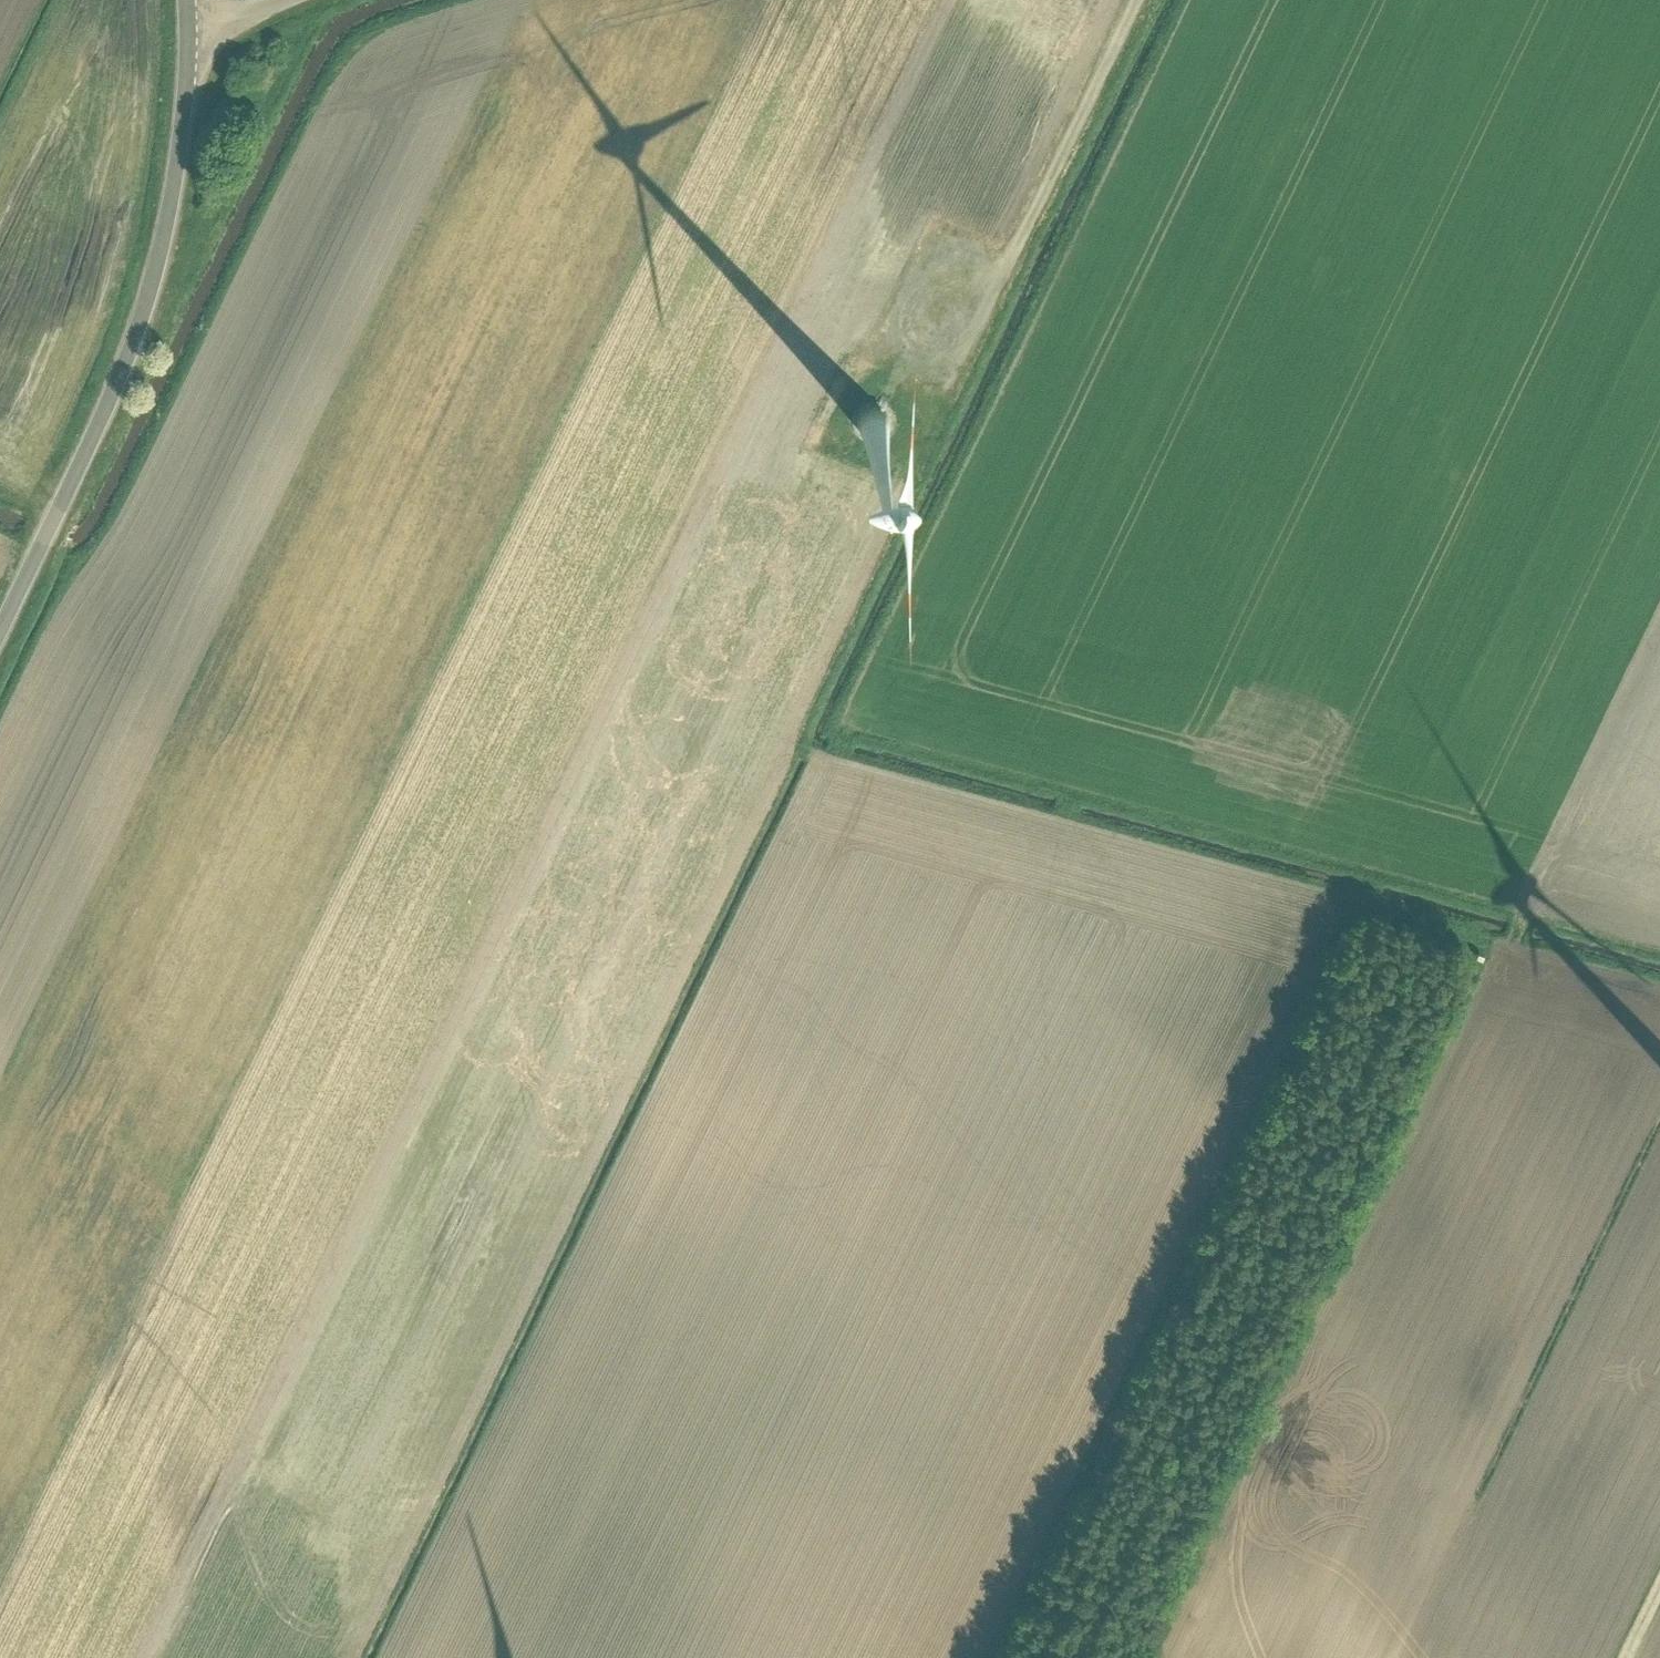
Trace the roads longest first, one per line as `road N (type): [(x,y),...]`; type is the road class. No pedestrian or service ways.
road 1 (tertiary): [(193,23),(107,428),(0,647)]
road 2 (track): [(1133,0),(975,332)]

